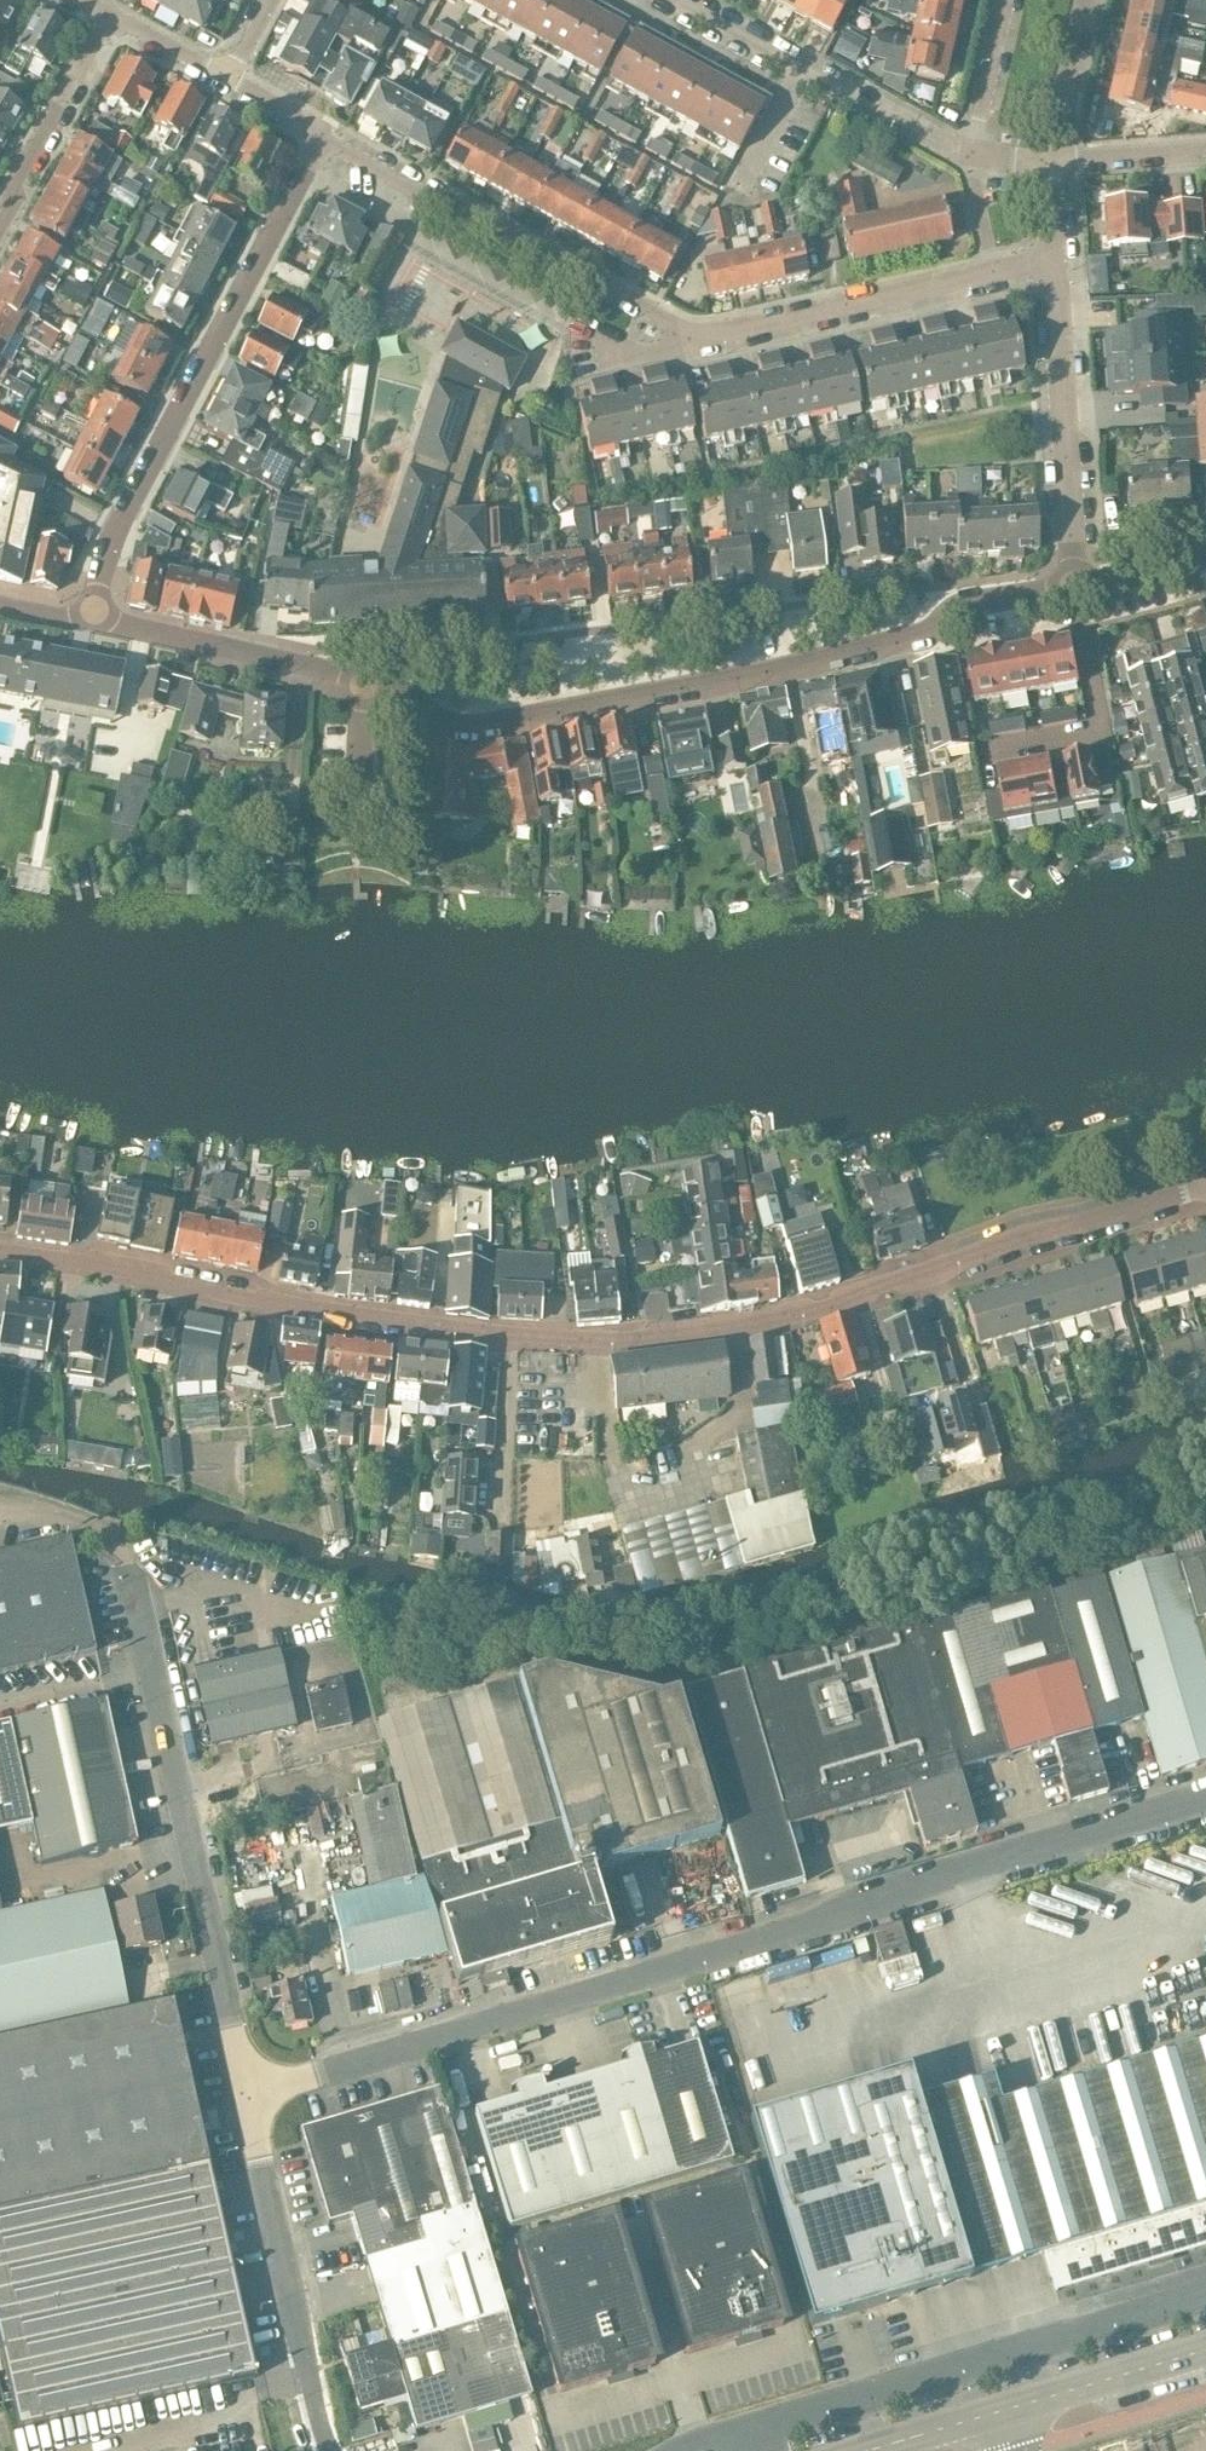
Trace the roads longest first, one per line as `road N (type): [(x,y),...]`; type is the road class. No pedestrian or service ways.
road 1 (residential): [(0,1254),(121,1269),(374,1321),(651,1336),(849,1298),(1027,1234),(1205,1187)]
road 2 (residential): [(90,620),(365,679),(399,689),(430,721),(472,732),(922,636),(962,603),(1076,586)]
road 3 (unclassified): [(239,2082),(1205,1806)]
road 4 (residential): [(322,134),(701,336),(993,273)]
road 5 (residential): [(322,134),(108,550),(90,620)]
road 6 (unclassified): [(239,2082),(123,1565)]
road 7 (unclassified): [(1205,2294),(748,2427)]
road 8 (unclassified): [(329,2450),(239,2082)]
road 9 (tertiary): [(870,2450),(1205,2352)]
road 10 (residential): [(1076,586),(1054,258)]
road 11 (residential): [(682,0),(969,159)]
road 12 (residential): [(0,221),(107,12)]
road 13 (residential): [(1051,160),(1083,0)]
road 14 (residential): [(1005,0),(969,159)]
road 15 (residential): [(1051,160),(1205,147)]
road 16 (residential): [(107,12),(228,76)]
road 17 (residential): [(1076,586),(1205,556)]

